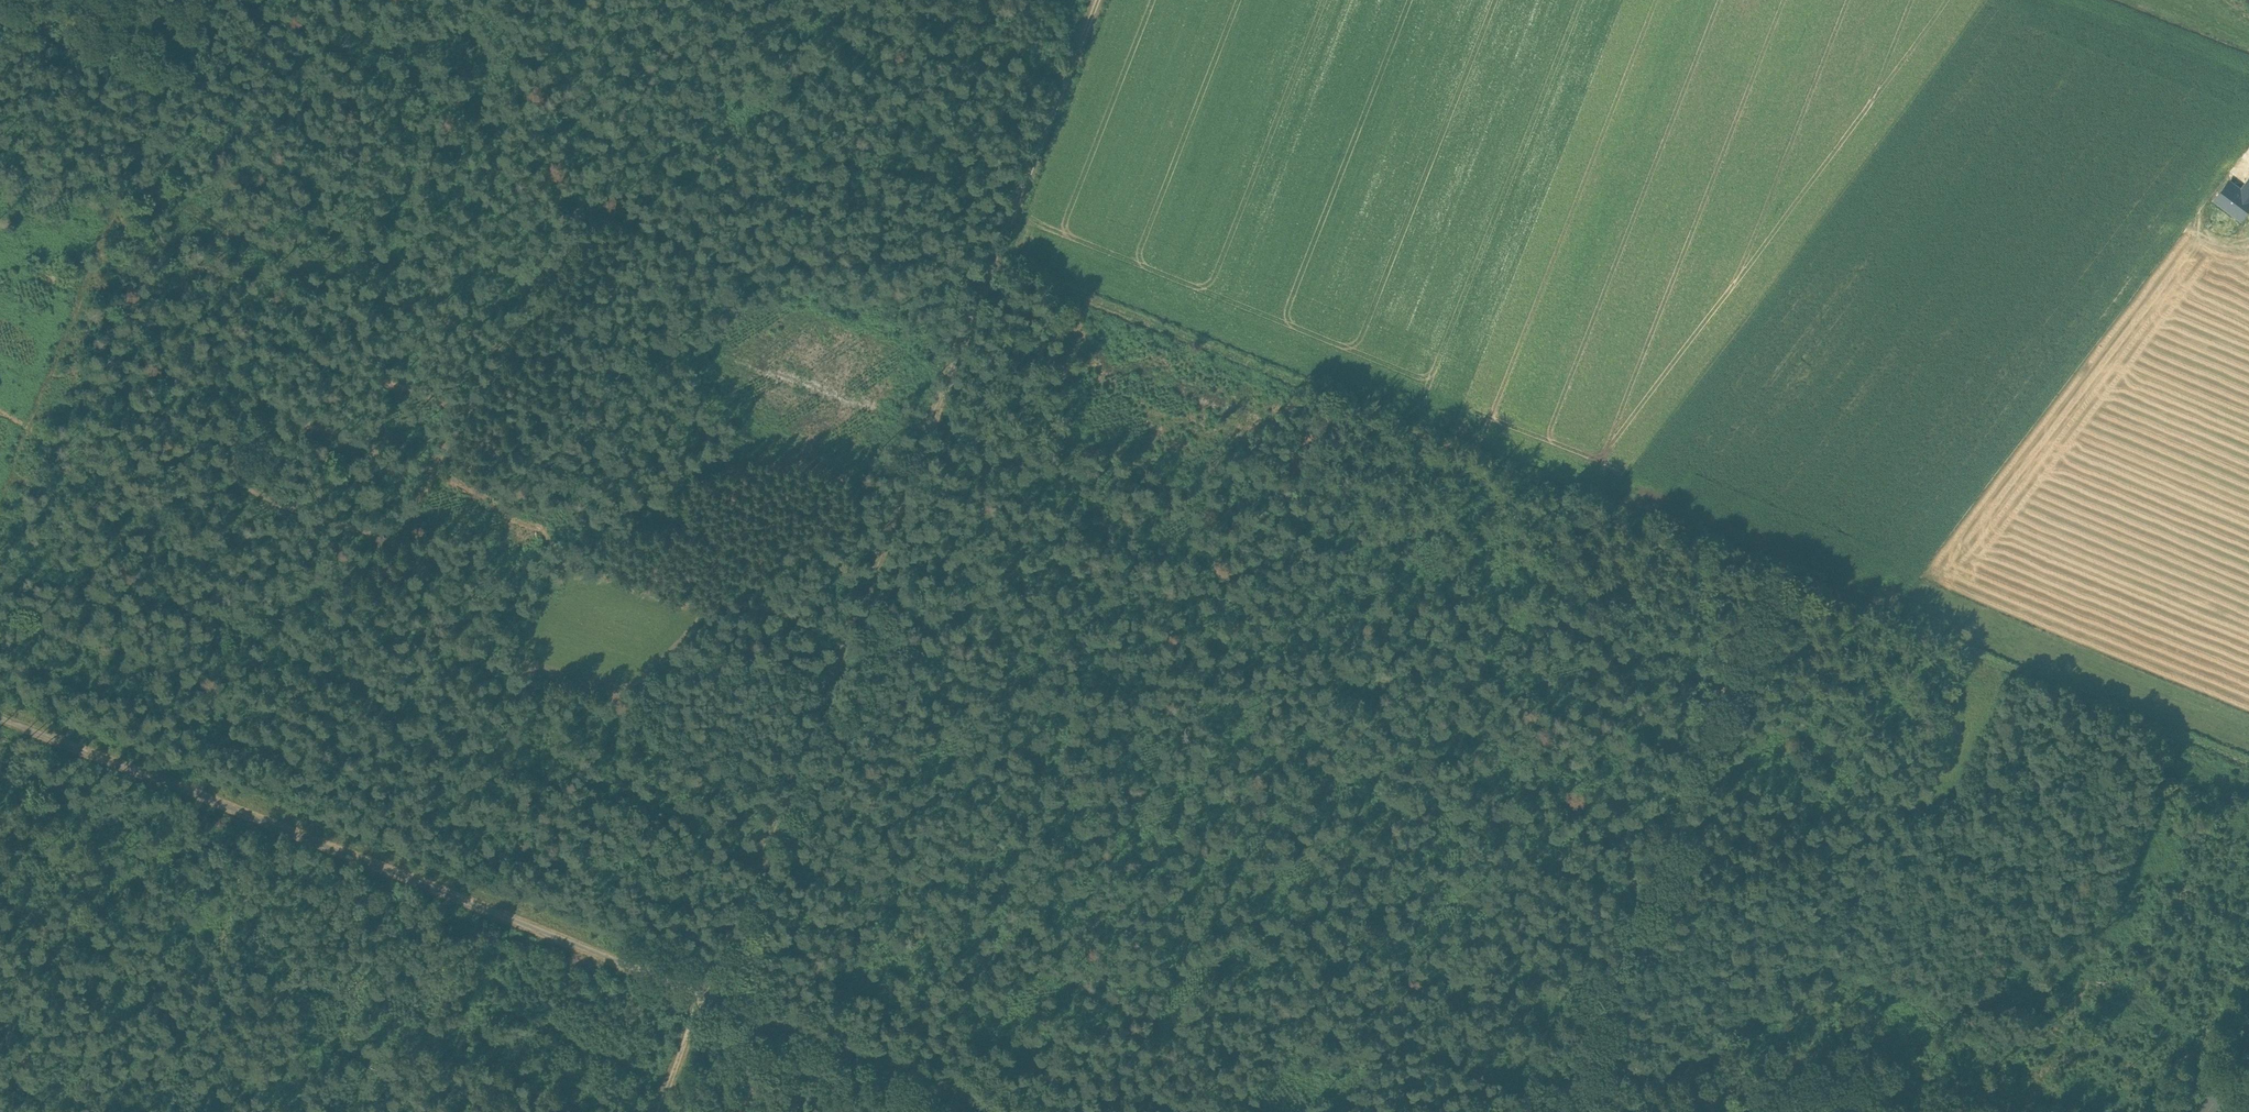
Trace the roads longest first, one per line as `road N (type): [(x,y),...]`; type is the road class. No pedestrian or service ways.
road 1 (track): [(999,257),(1763,564),(1542,1111)]
road 2 (track): [(708,994),(1104,0)]
road 3 (track): [(708,994),(0,713)]
road 4 (track): [(0,496),(200,0)]
road 5 (track): [(1614,925),(1787,866),(1917,803)]
road 6 (track): [(1010,1111),(708,994)]
road 7 (track): [(700,588),(848,641)]
road 8 (track): [(663,1111),(708,994)]

